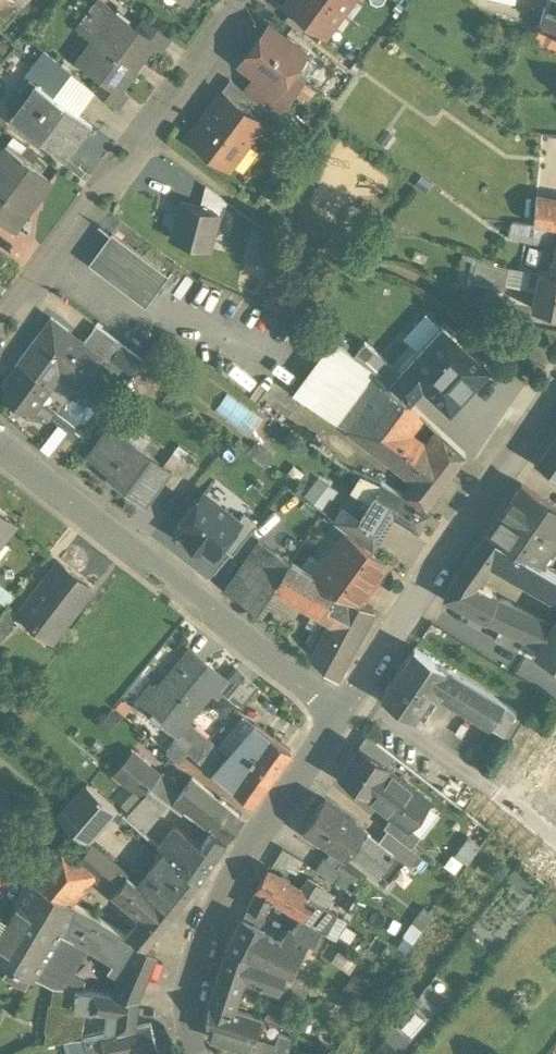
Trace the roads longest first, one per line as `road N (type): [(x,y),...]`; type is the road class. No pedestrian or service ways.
road 1 (residential): [(344,719),(0,454)]
road 2 (residential): [(248,0),(0,331)]
road 3 (residential): [(193,1053),(183,1002),(216,907),(344,719)]
road 4 (residential): [(344,719),(555,403)]

